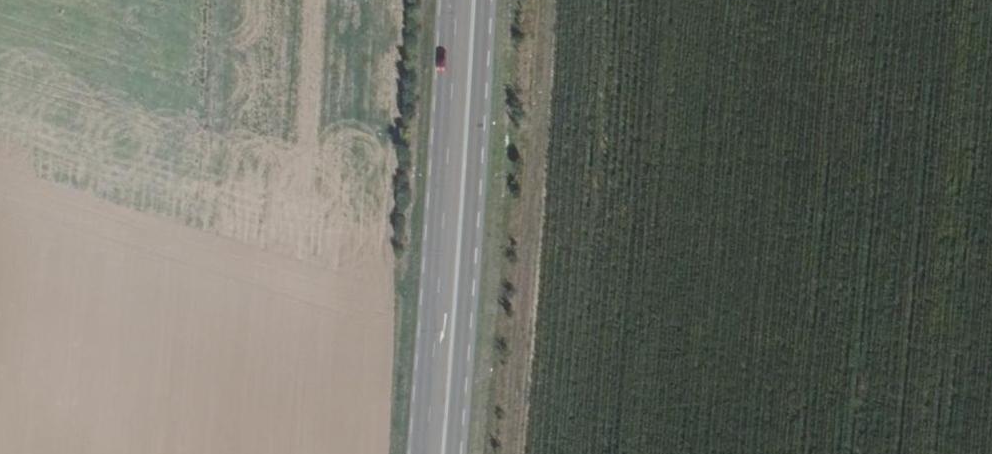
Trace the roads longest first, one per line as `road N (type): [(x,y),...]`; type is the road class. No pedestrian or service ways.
road 1 (track): [(539,0),(504,453)]
road 2 (primary): [(461,0),(436,453)]

